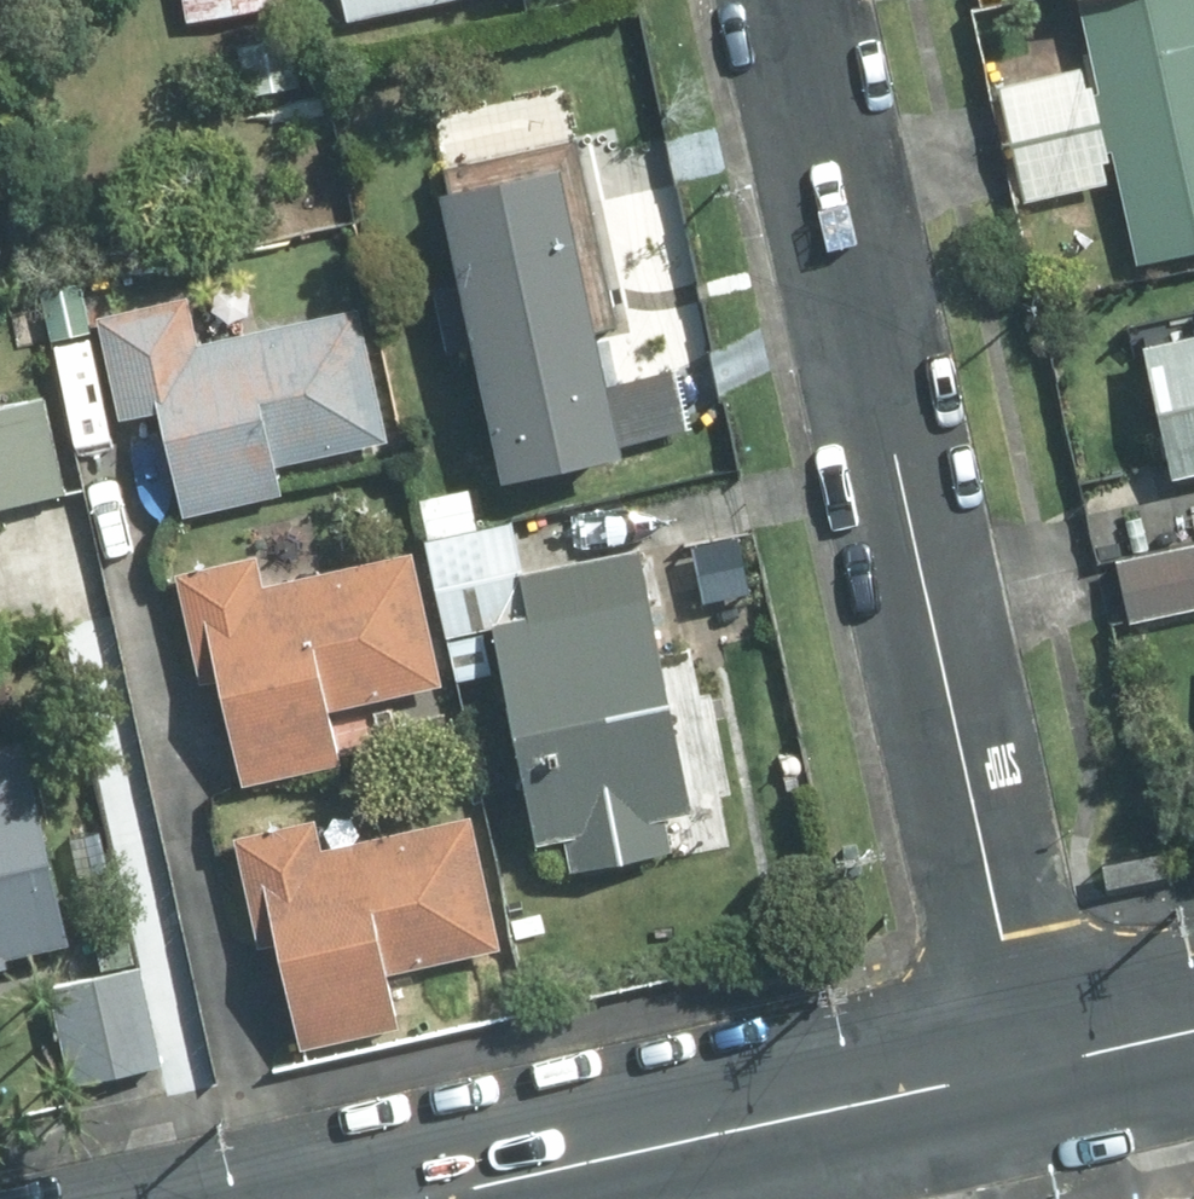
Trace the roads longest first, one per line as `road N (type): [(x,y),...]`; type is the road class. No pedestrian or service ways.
road 1 (residential): [(1026,1073),(796,0)]
road 2 (secondary): [(446,1198),(1026,1073)]
road 3 (secondary): [(1026,1073),(1193,1036)]

